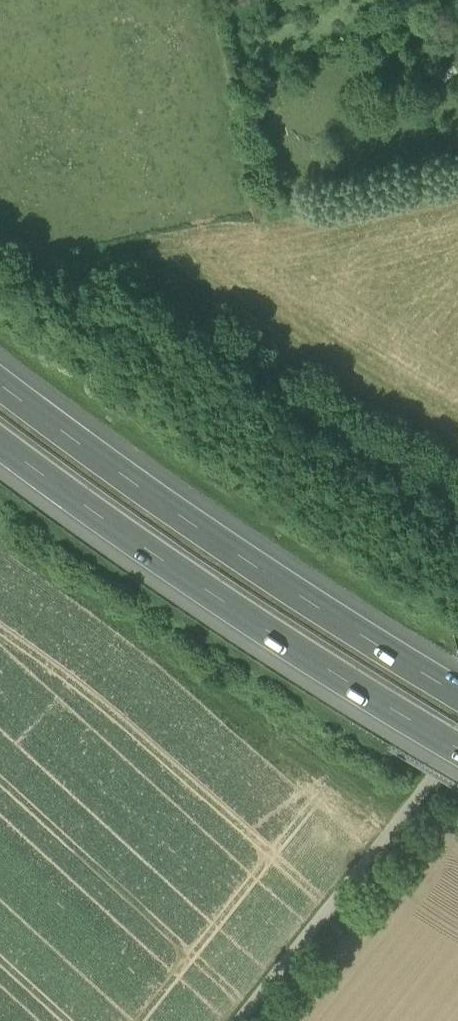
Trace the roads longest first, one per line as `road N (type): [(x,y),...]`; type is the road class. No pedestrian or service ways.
road 1 (motorway): [(457,691),(135,481),(0,377)]
road 2 (motorway): [(0,437),(105,519),(457,745)]
road 3 (track): [(238,1020),(457,748)]

